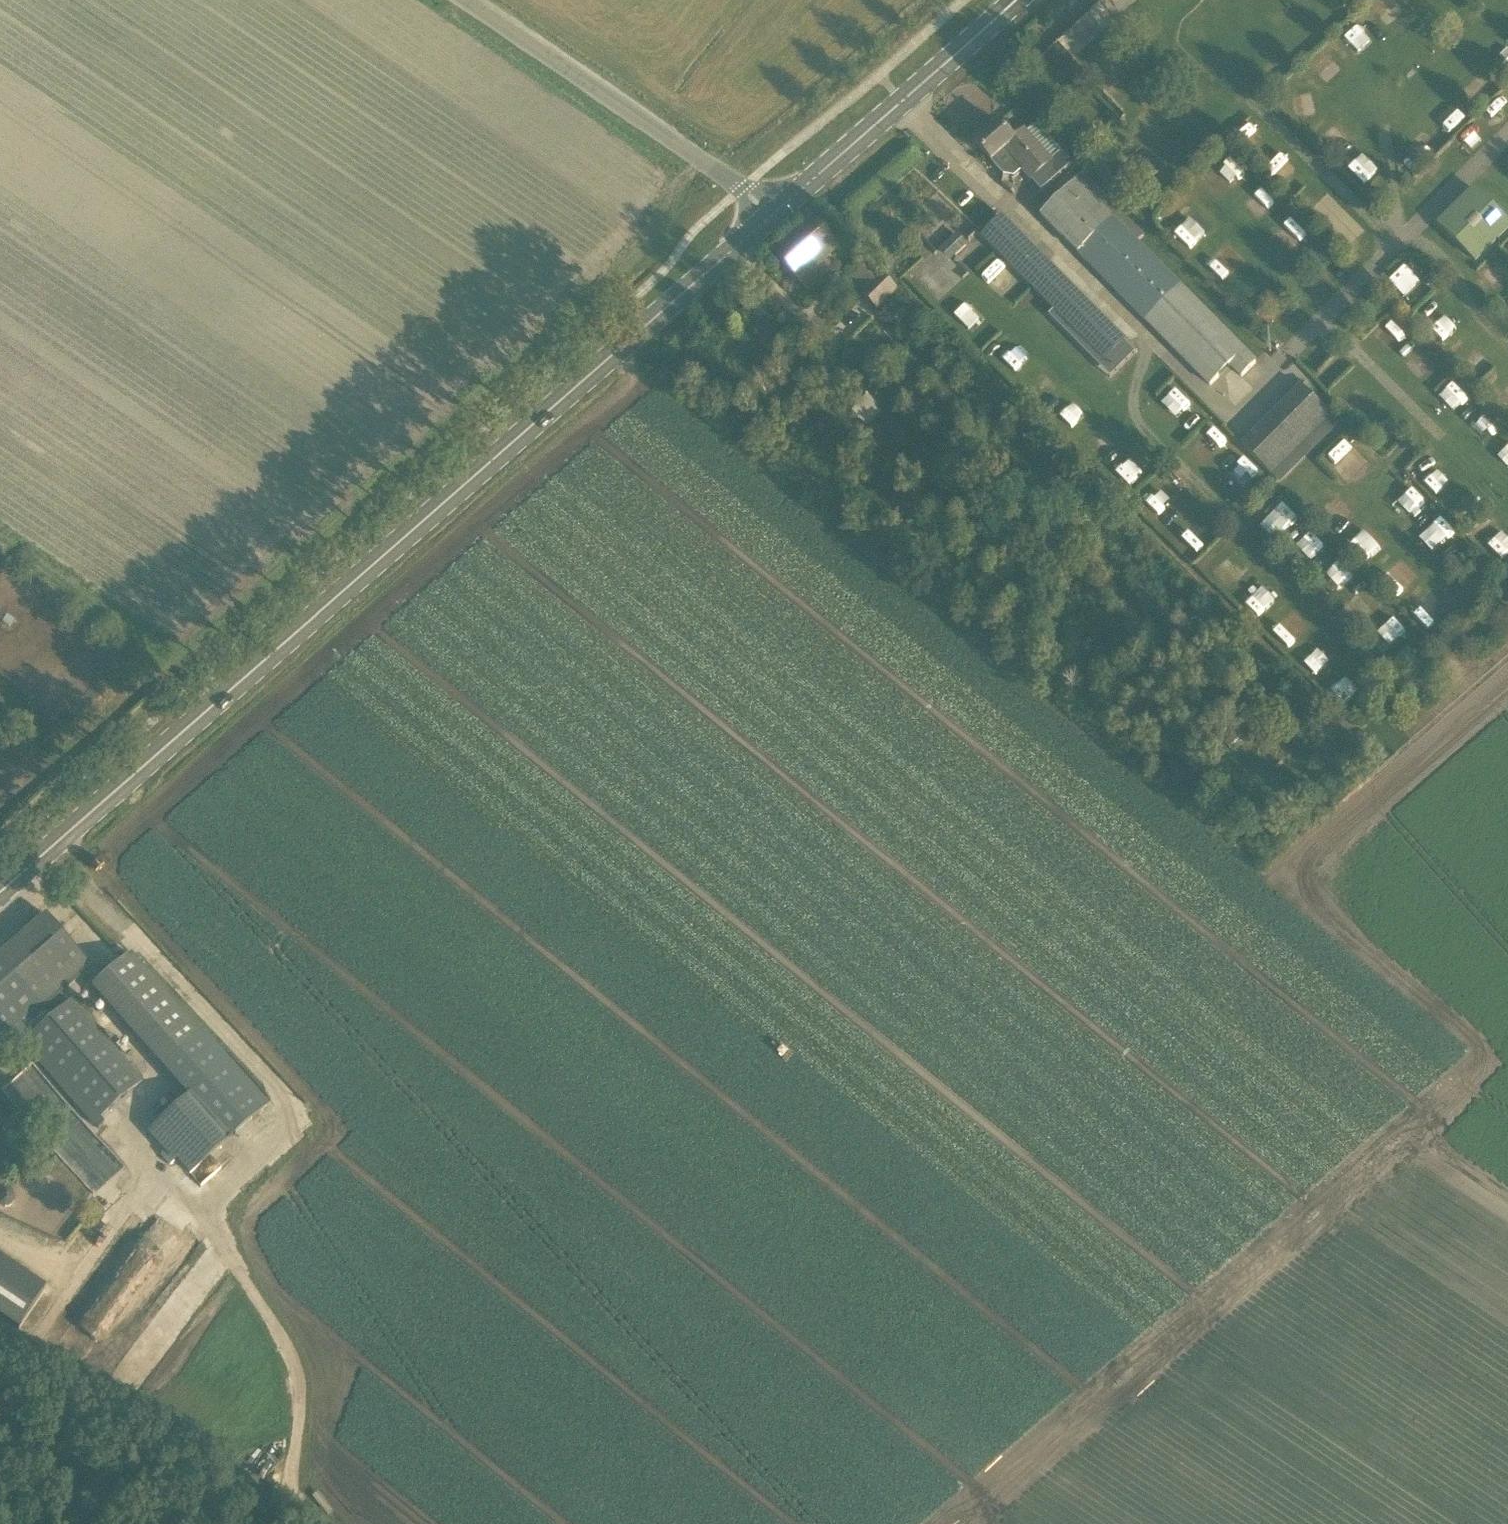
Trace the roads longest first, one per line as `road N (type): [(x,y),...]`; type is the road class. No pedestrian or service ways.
road 1 (secondary): [(0,895),(772,215)]
road 2 (unclassified): [(772,215),(462,0)]
road 3 (track): [(315,1523),(0,1341)]
road 4 (secondary): [(772,215),(1020,0)]
road 5 (track): [(283,1505),(298,1431),(296,1372),(201,1214)]

